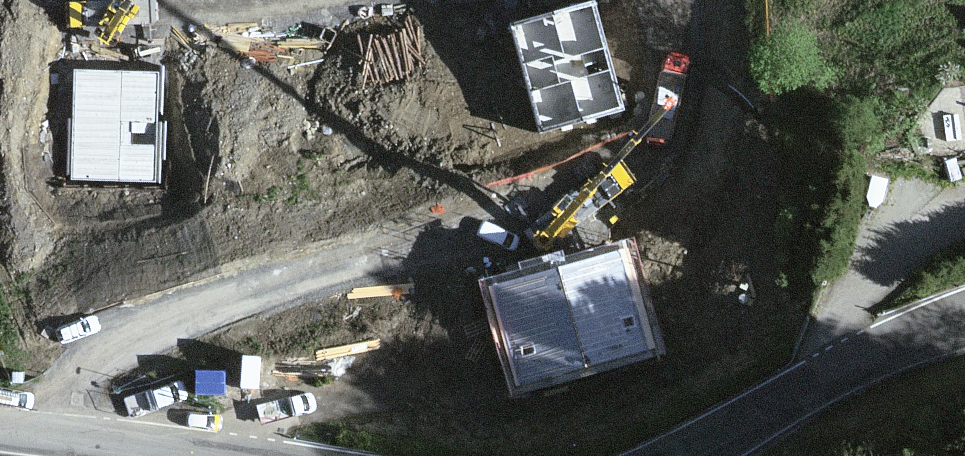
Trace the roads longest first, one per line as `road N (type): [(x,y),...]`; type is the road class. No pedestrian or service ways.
road 1 (track): [(51,436),(70,388),(140,335),(515,205),(644,152),(675,82),(665,0)]
road 2 (tertiary): [(691,455),(859,361),(964,322)]
road 3 (tertiary): [(0,431),(197,455)]
road 4 (track): [(277,0),(203,8),(150,0)]

